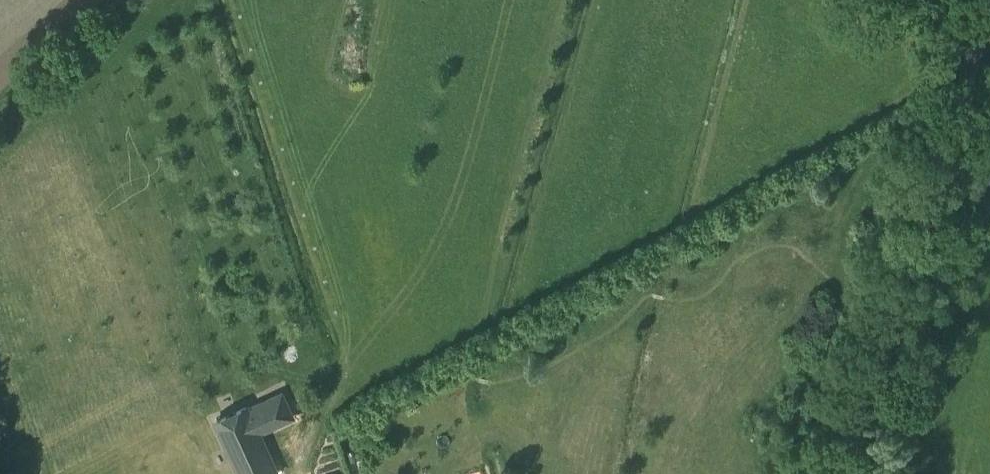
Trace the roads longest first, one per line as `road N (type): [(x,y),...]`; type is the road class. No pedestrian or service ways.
road 1 (unclassified): [(836,473),(981,0)]

